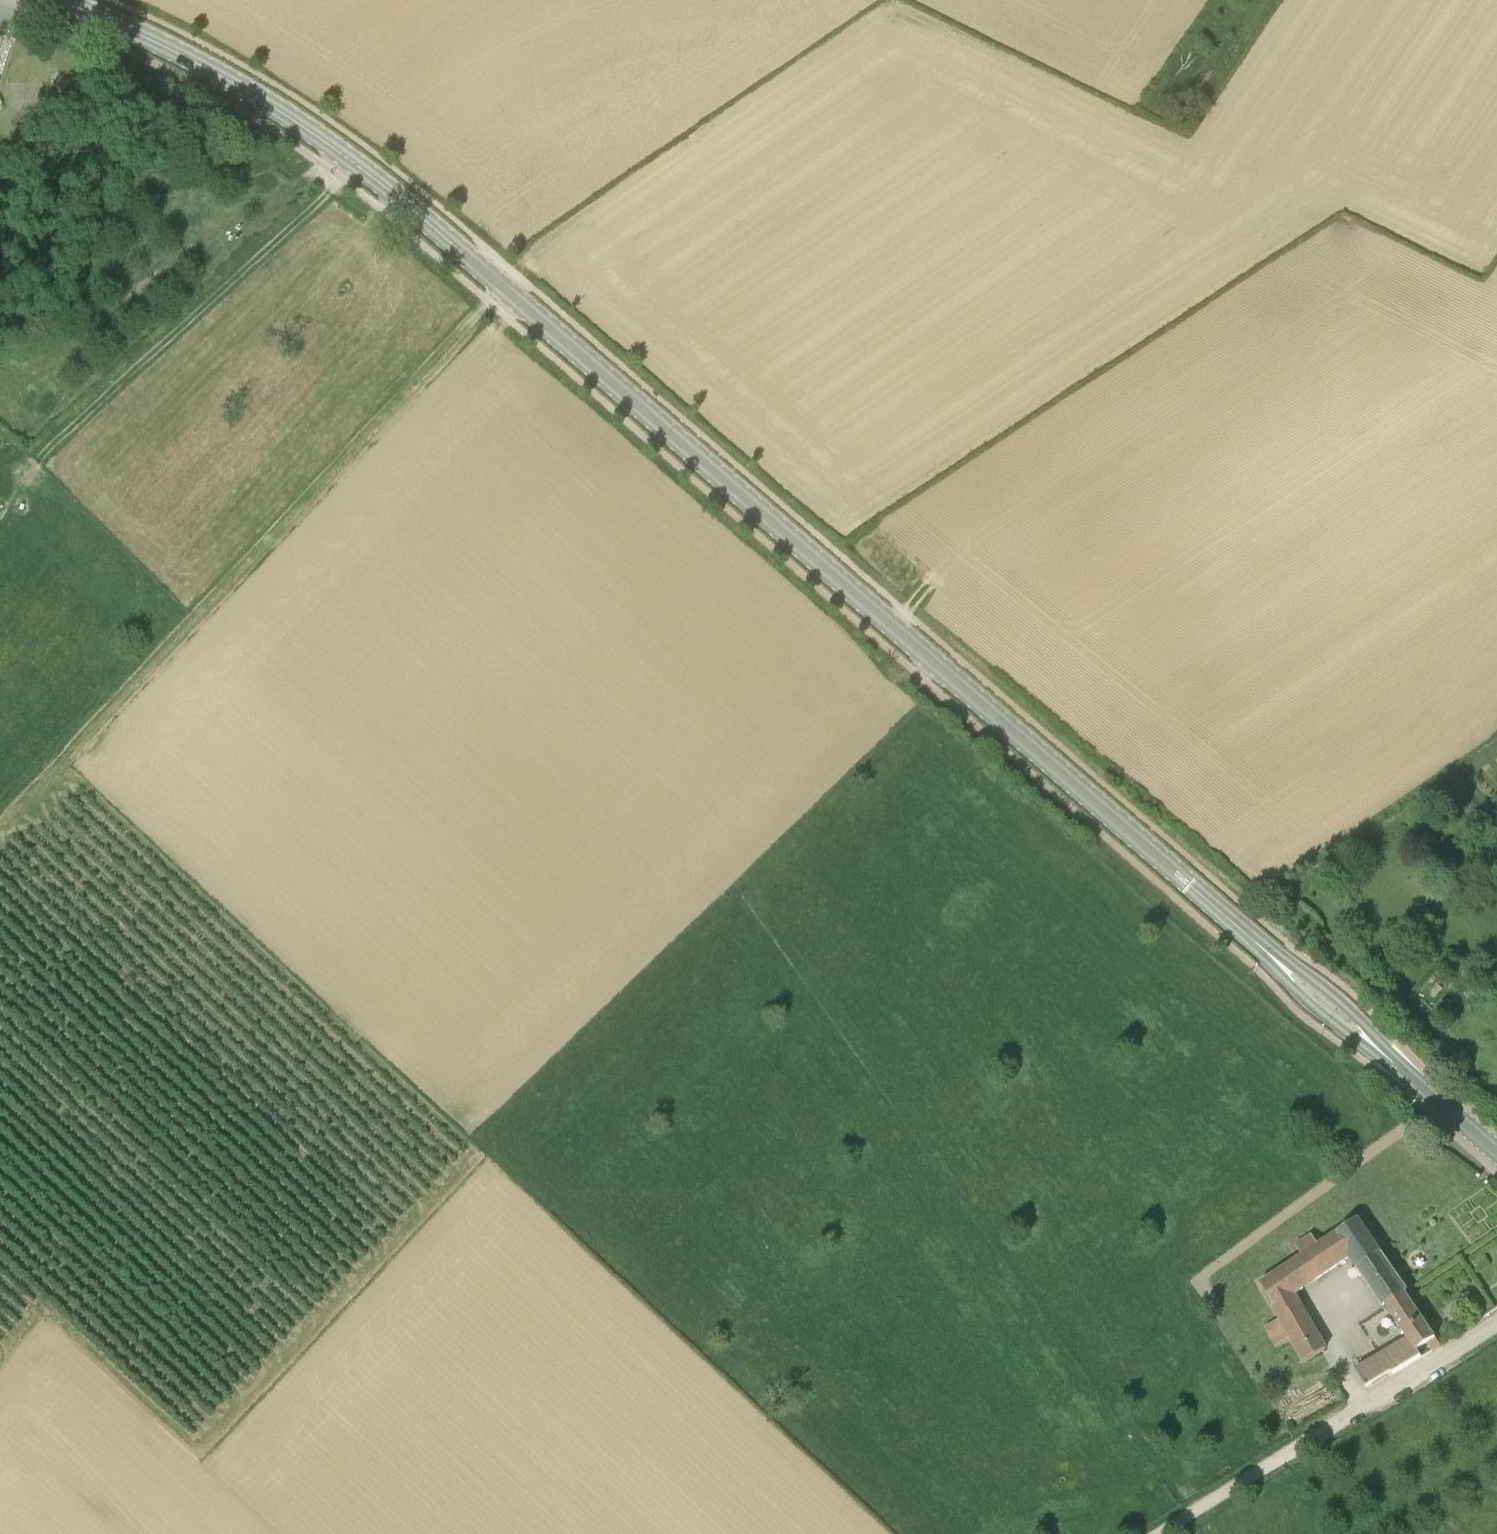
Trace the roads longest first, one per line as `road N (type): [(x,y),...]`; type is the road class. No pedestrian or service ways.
road 1 (secondary): [(1496,1151),(351,161),(235,84),(62,0)]
road 2 (track): [(40,457),(327,193),(351,161)]
road 3 (track): [(1157,1533),(1331,1425)]
road 4 (unclassified): [(1331,1425),(1496,1324)]

